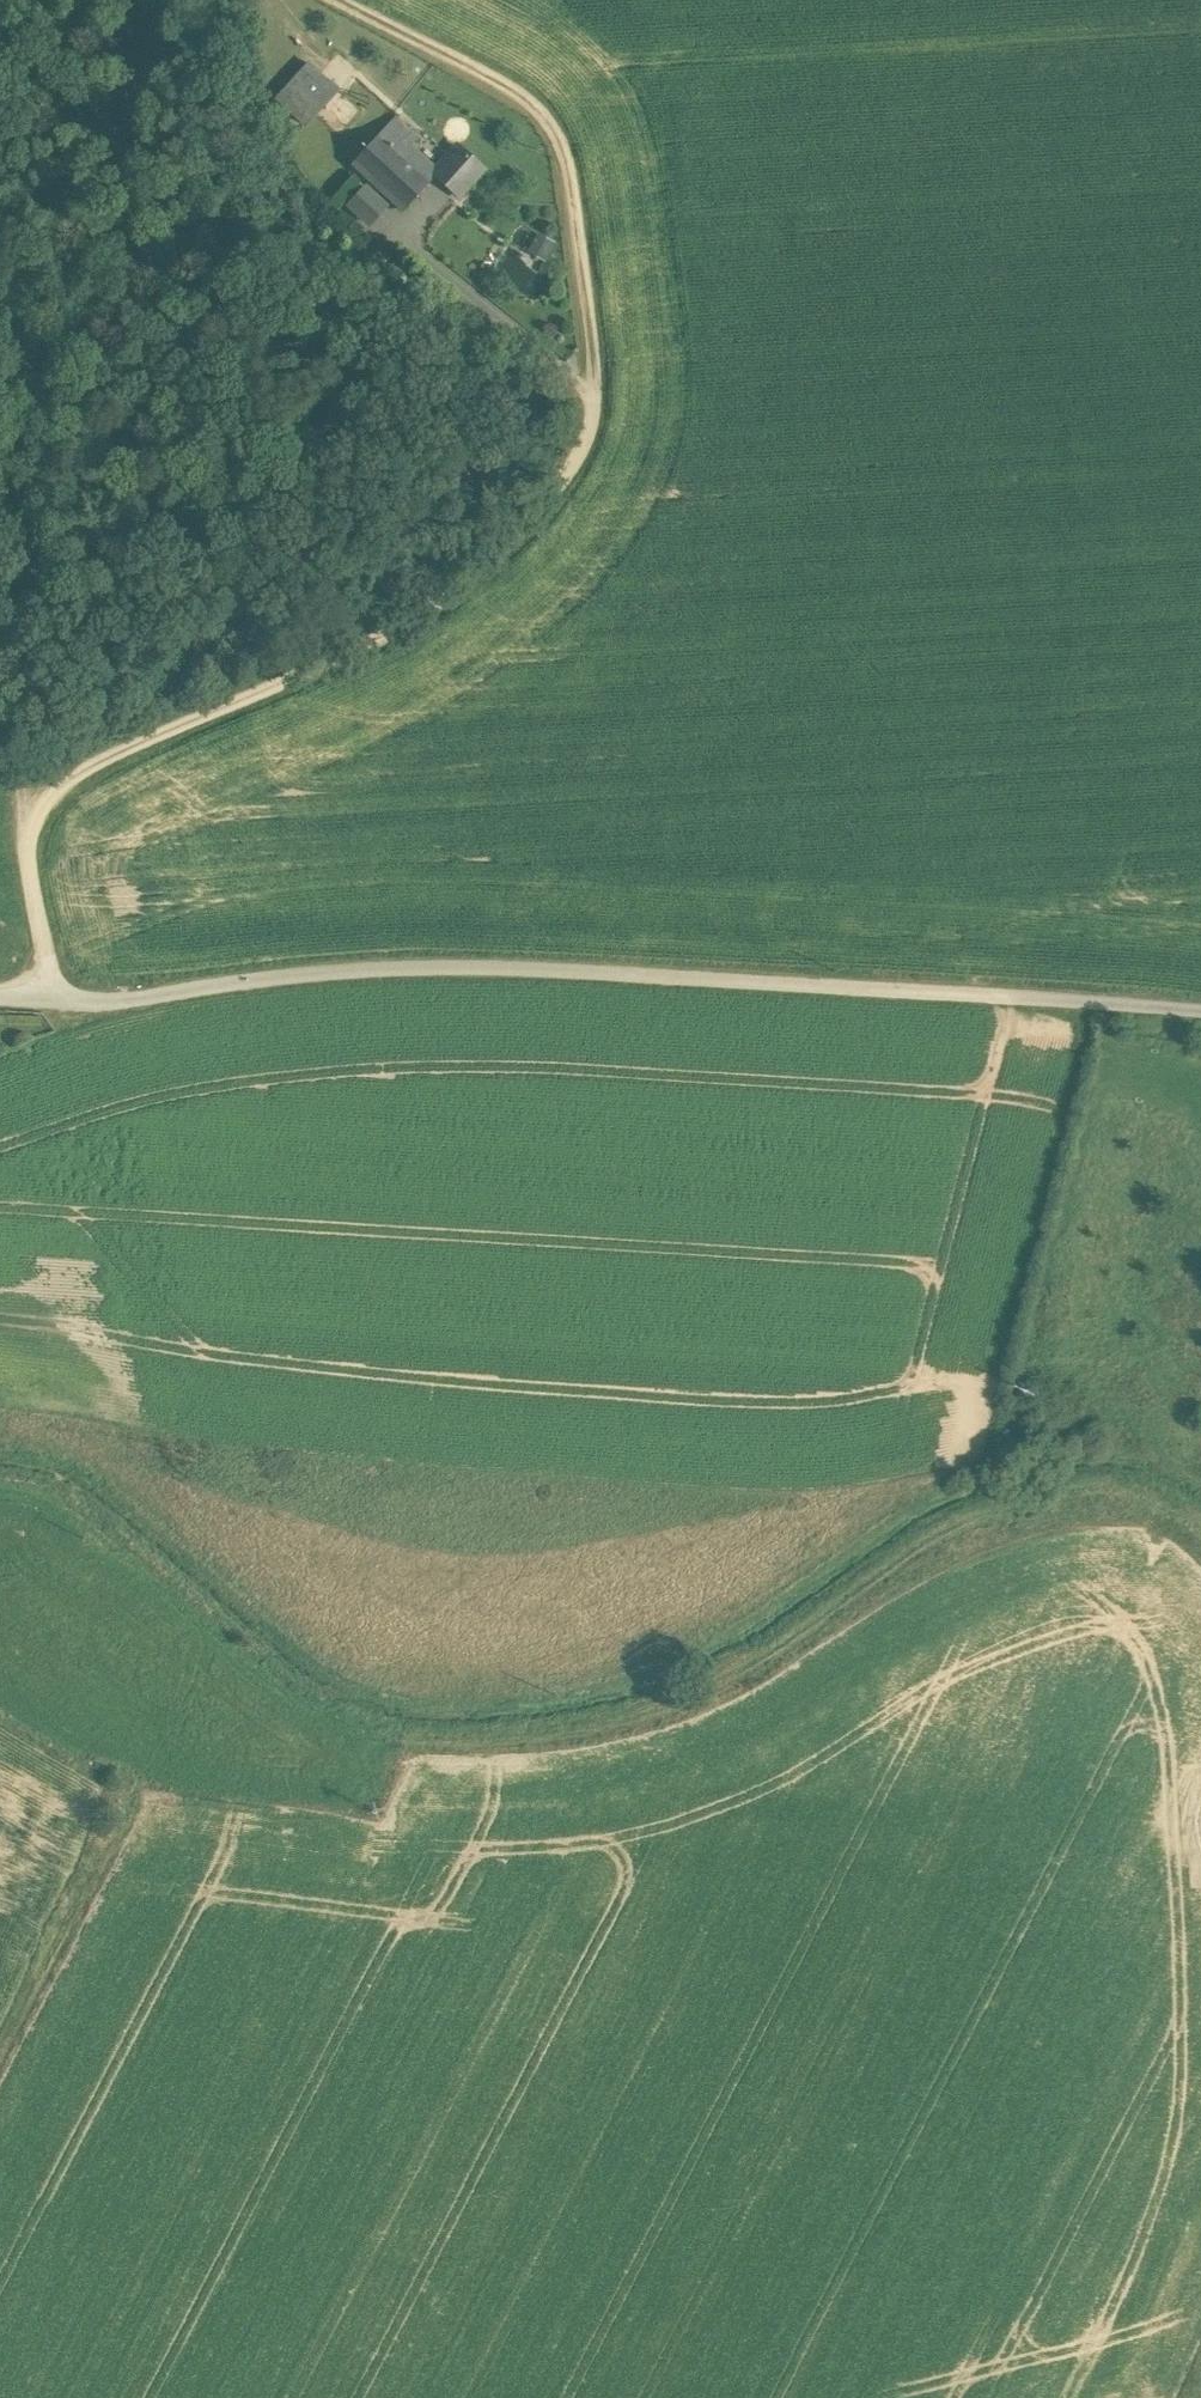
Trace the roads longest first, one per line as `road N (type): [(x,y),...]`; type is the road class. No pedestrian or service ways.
road 1 (track): [(63,996),(33,863),(46,790),(87,763),(406,616),(556,497),(599,426),(601,360),(589,251),(571,147),(558,120),(510,78),(357,0)]
road 2 (track): [(1200,1010),(508,964),(241,975),(127,998),(0,993)]
road 3 (track): [(0,2068),(139,1793)]

